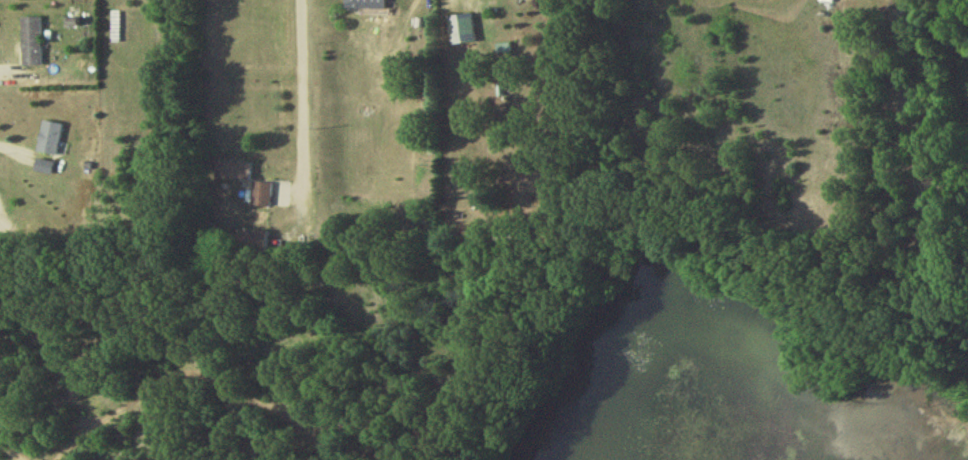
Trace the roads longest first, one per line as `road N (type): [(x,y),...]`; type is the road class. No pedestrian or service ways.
road 1 (residential): [(302,0),(303,208)]

